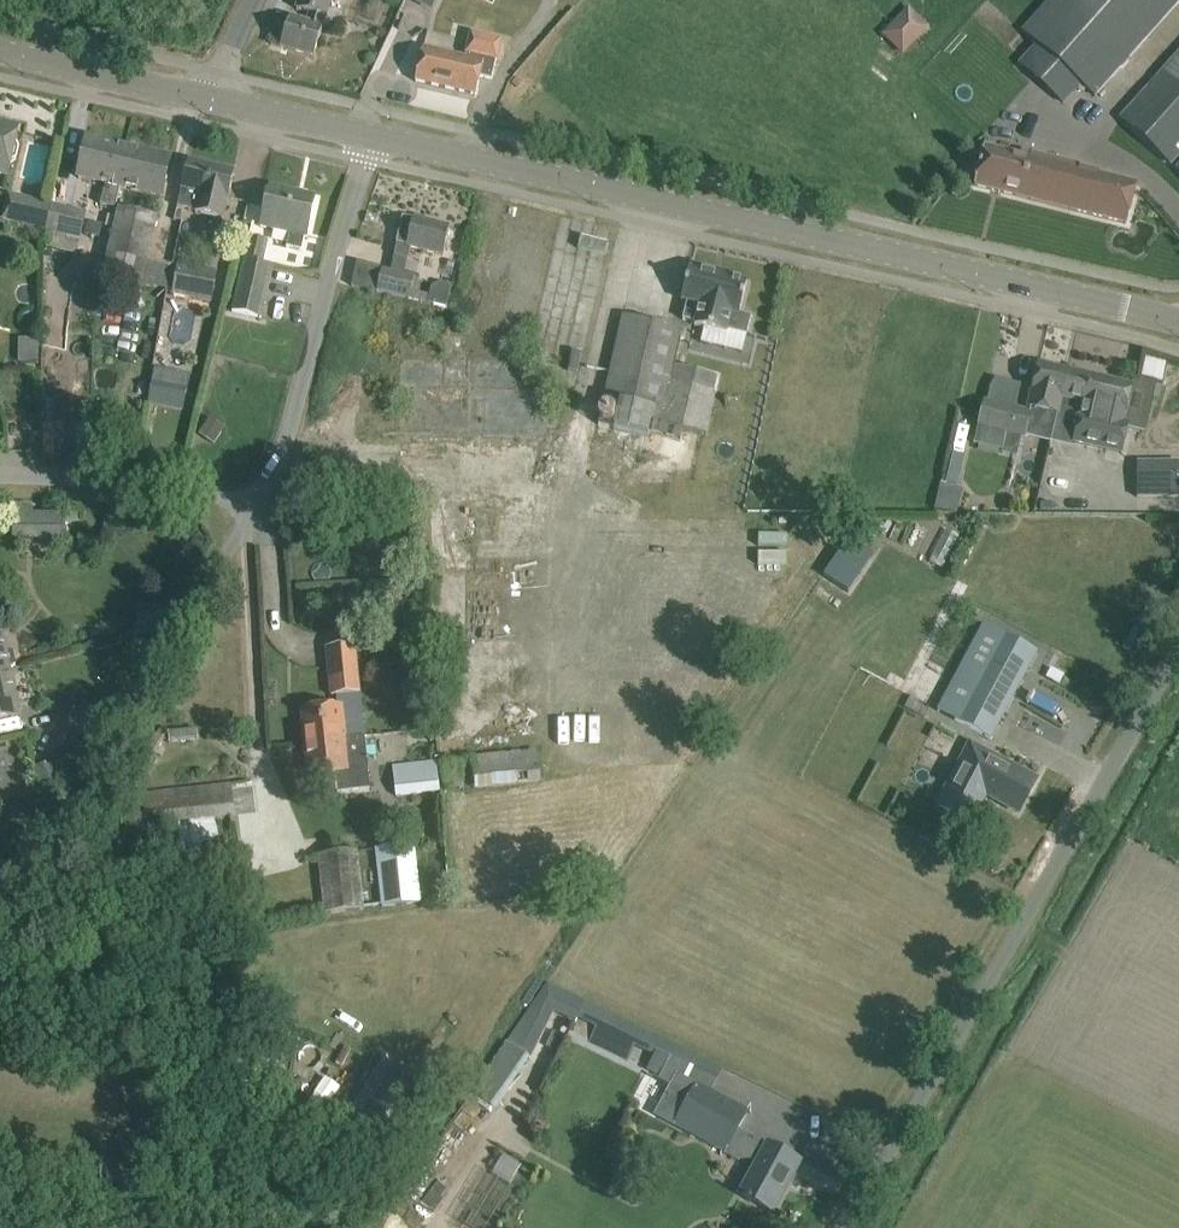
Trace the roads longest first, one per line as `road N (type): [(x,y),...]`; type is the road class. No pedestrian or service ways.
road 1 (tertiary): [(1178,326),(382,141)]
road 2 (unclassified): [(843,1227),(1178,645)]
road 3 (unclassified): [(0,901),(272,494)]
road 4 (unclassified): [(382,141),(272,494)]
road 5 (unclassified): [(272,494),(0,486)]
road 6 (tertiary): [(216,102),(0,53)]
road 7 (tertiary): [(382,141),(216,102)]

